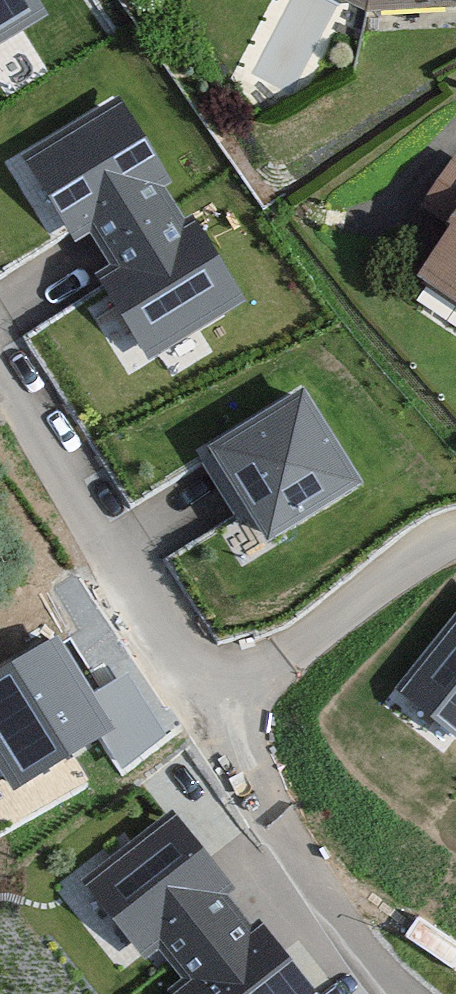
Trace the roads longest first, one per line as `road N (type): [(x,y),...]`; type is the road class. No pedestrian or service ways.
road 1 (residential): [(0,379),(103,543),(275,707),(455,572)]

